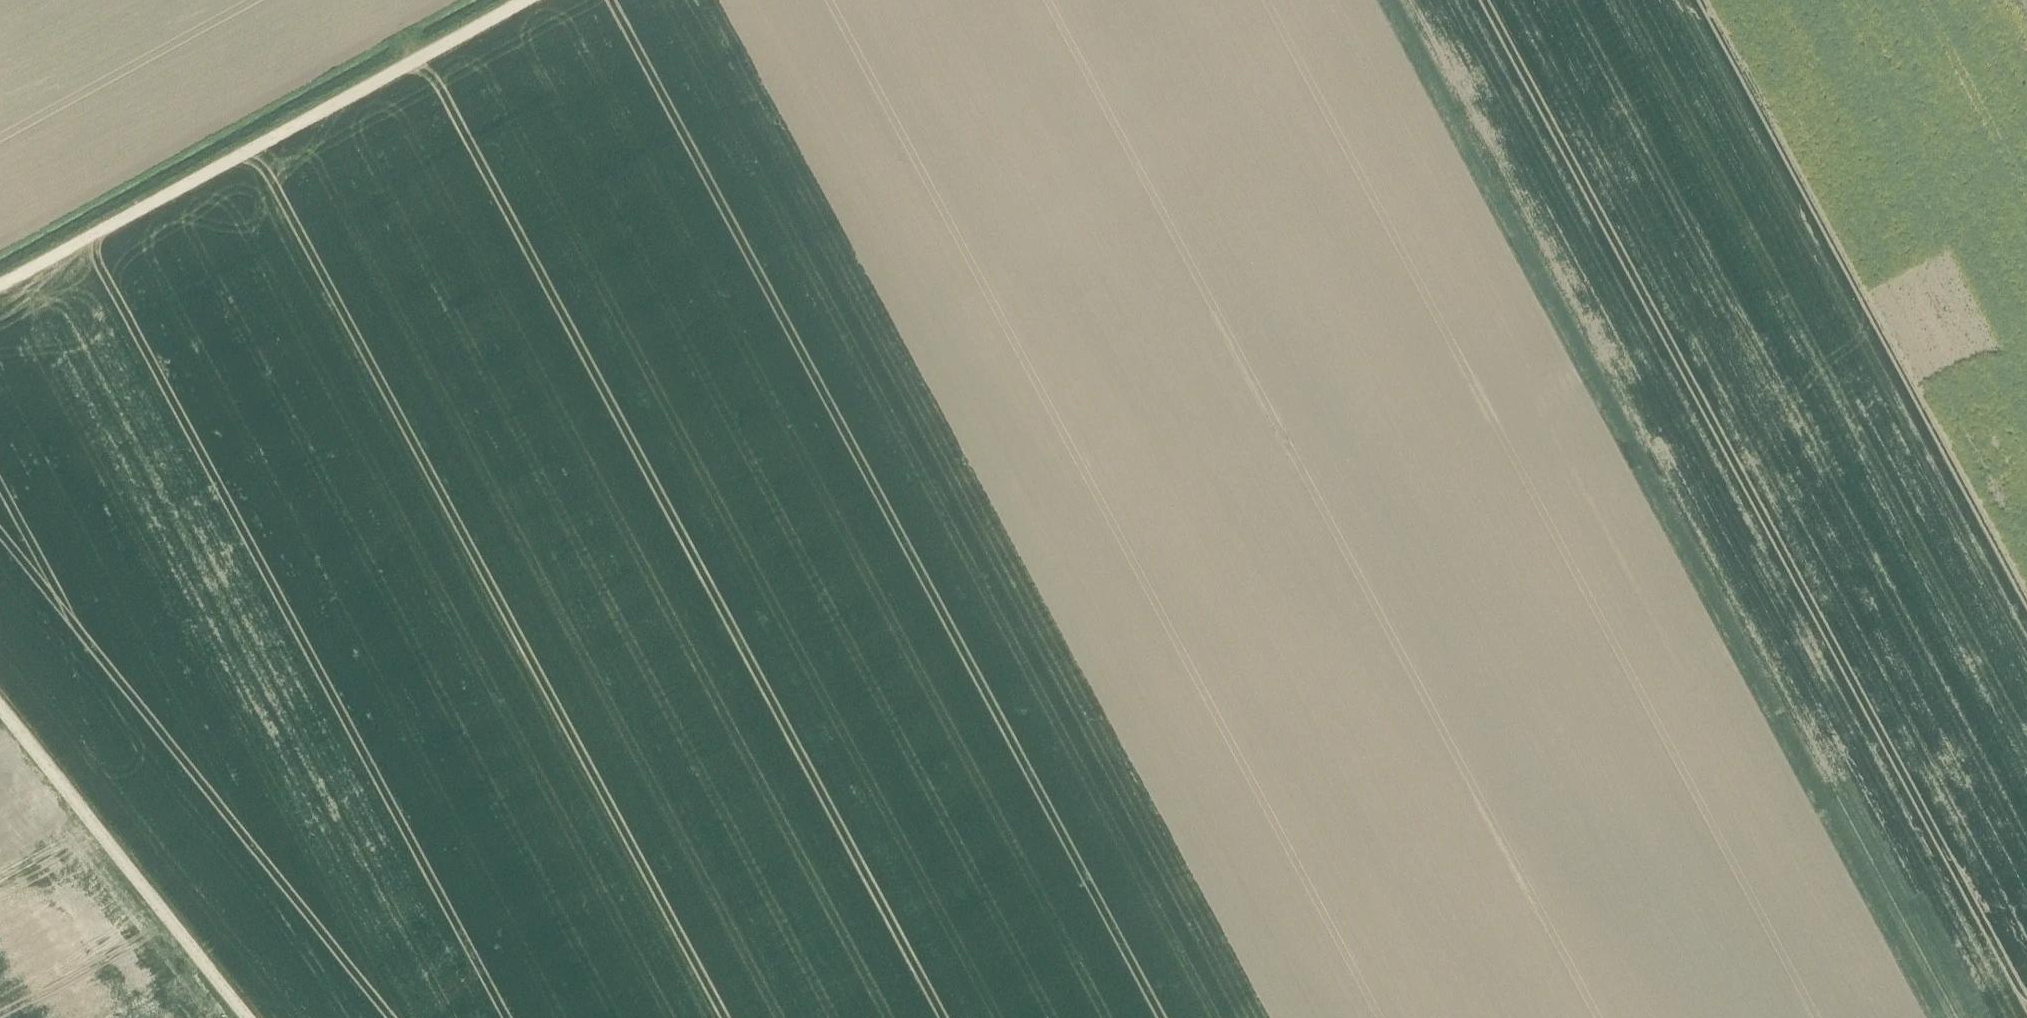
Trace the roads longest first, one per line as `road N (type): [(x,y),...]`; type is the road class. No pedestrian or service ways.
road 1 (unclassified): [(246,1017),(0,708)]

